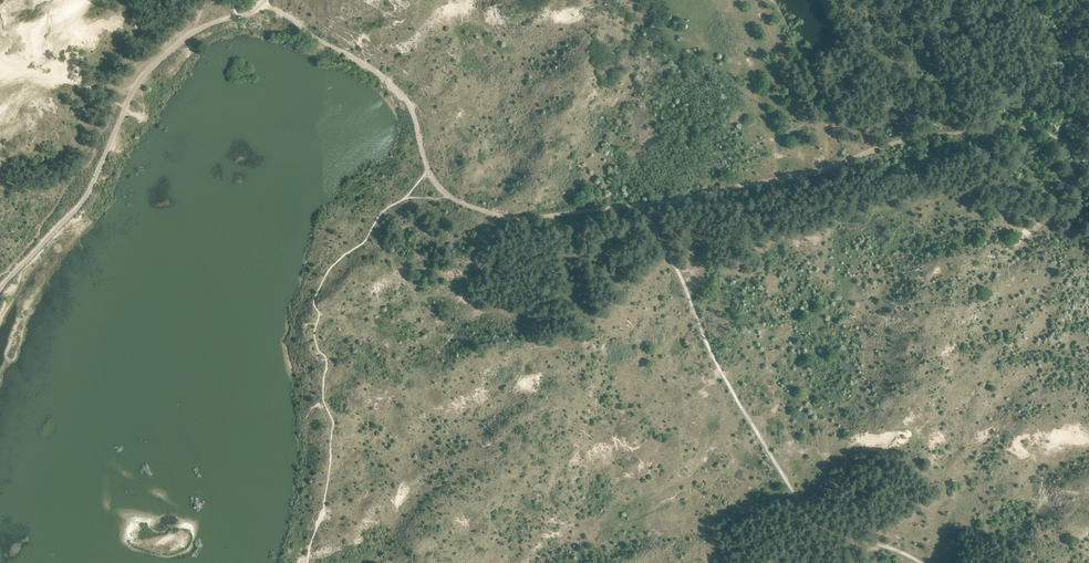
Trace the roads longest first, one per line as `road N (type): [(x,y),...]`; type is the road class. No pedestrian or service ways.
road 1 (track): [(428,169),(448,197),(522,218),(783,178),(922,136),(1033,130),(1088,154)]
road 2 (track): [(641,203),(746,410),(809,509),(832,530),(923,562)]
road 3 (track): [(428,169),(408,101),(394,84),(278,10)]

